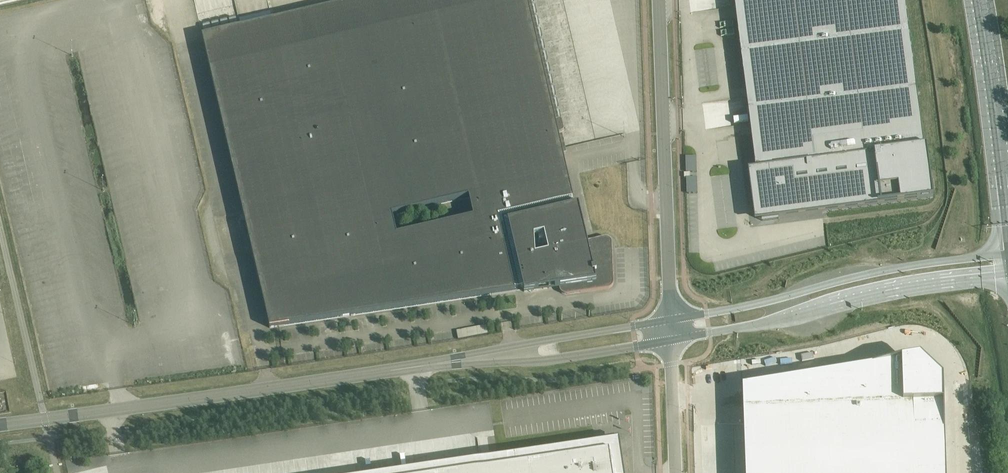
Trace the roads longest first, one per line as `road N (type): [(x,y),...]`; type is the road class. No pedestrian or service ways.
road 1 (unclassified): [(512,354),(0,424)]
road 2 (unclassified): [(1007,253),(875,272),(672,319)]
road 3 (unclassified): [(673,339),(1007,273)]
road 4 (unclassified): [(672,319),(660,0)]
road 5 (primary): [(979,0),(1007,220)]
road 6 (unclassified): [(672,319),(512,354)]
road 7 (unclassified): [(512,354),(547,359),(673,339)]
road 8 (unclassified): [(677,472),(673,339)]

